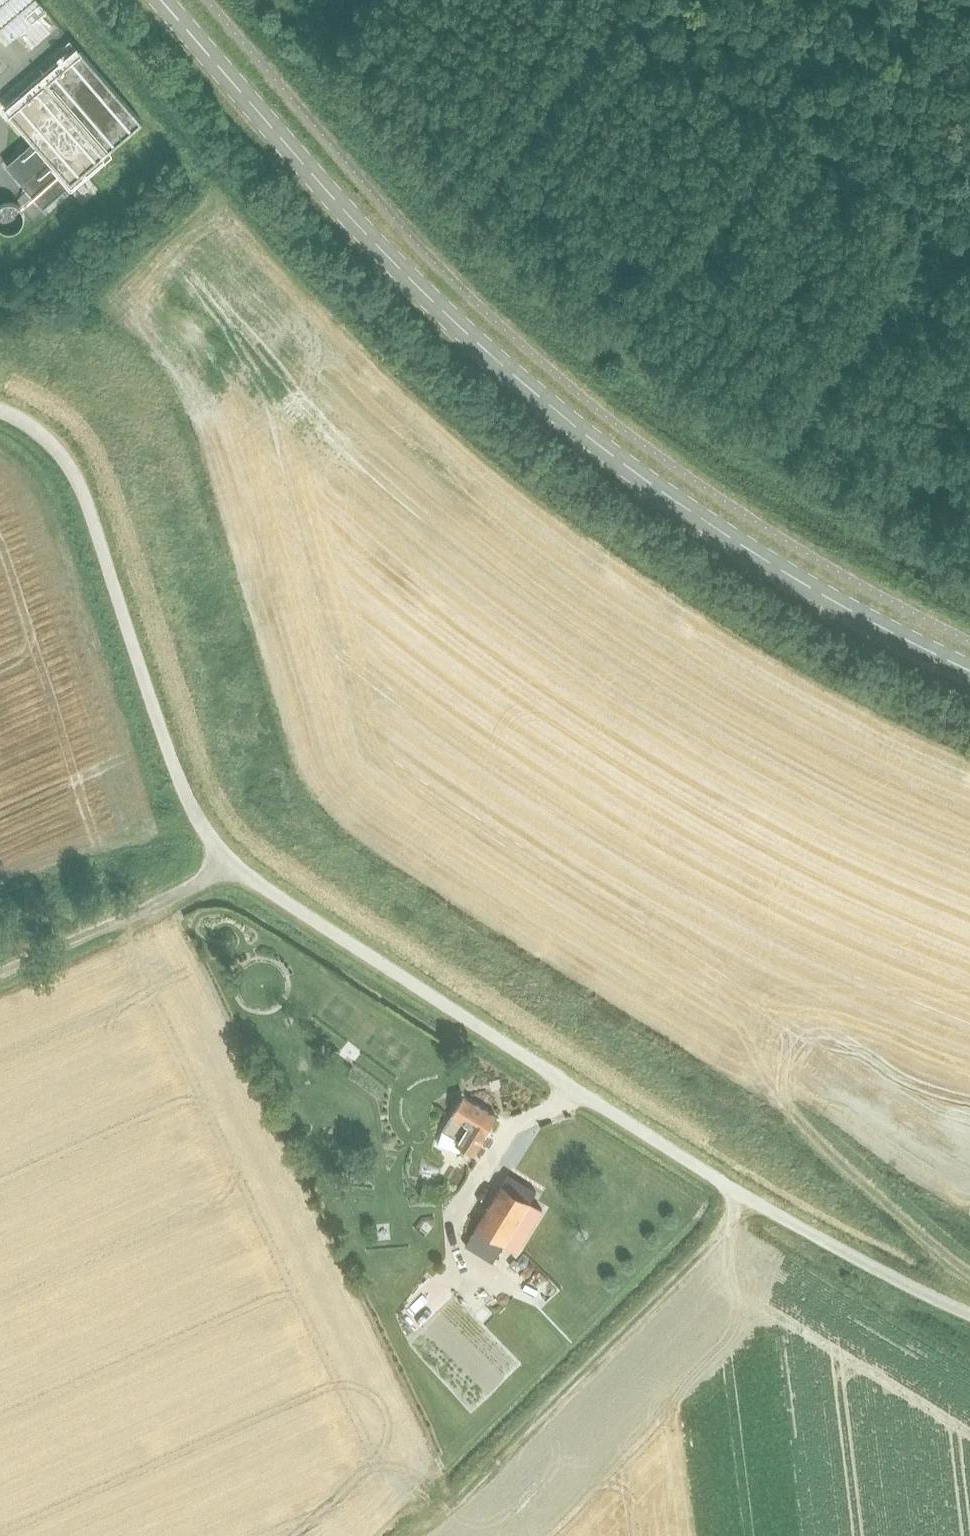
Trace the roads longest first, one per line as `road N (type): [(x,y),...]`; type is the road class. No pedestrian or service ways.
road 1 (unclassified): [(969,1314),(734,1190),(227,862),(183,790),(78,481),(55,447),(0,411)]
road 2 (secondary): [(969,674),(695,514),(558,408),(404,266),(163,0)]
road 3 (track): [(227,862),(0,976)]

